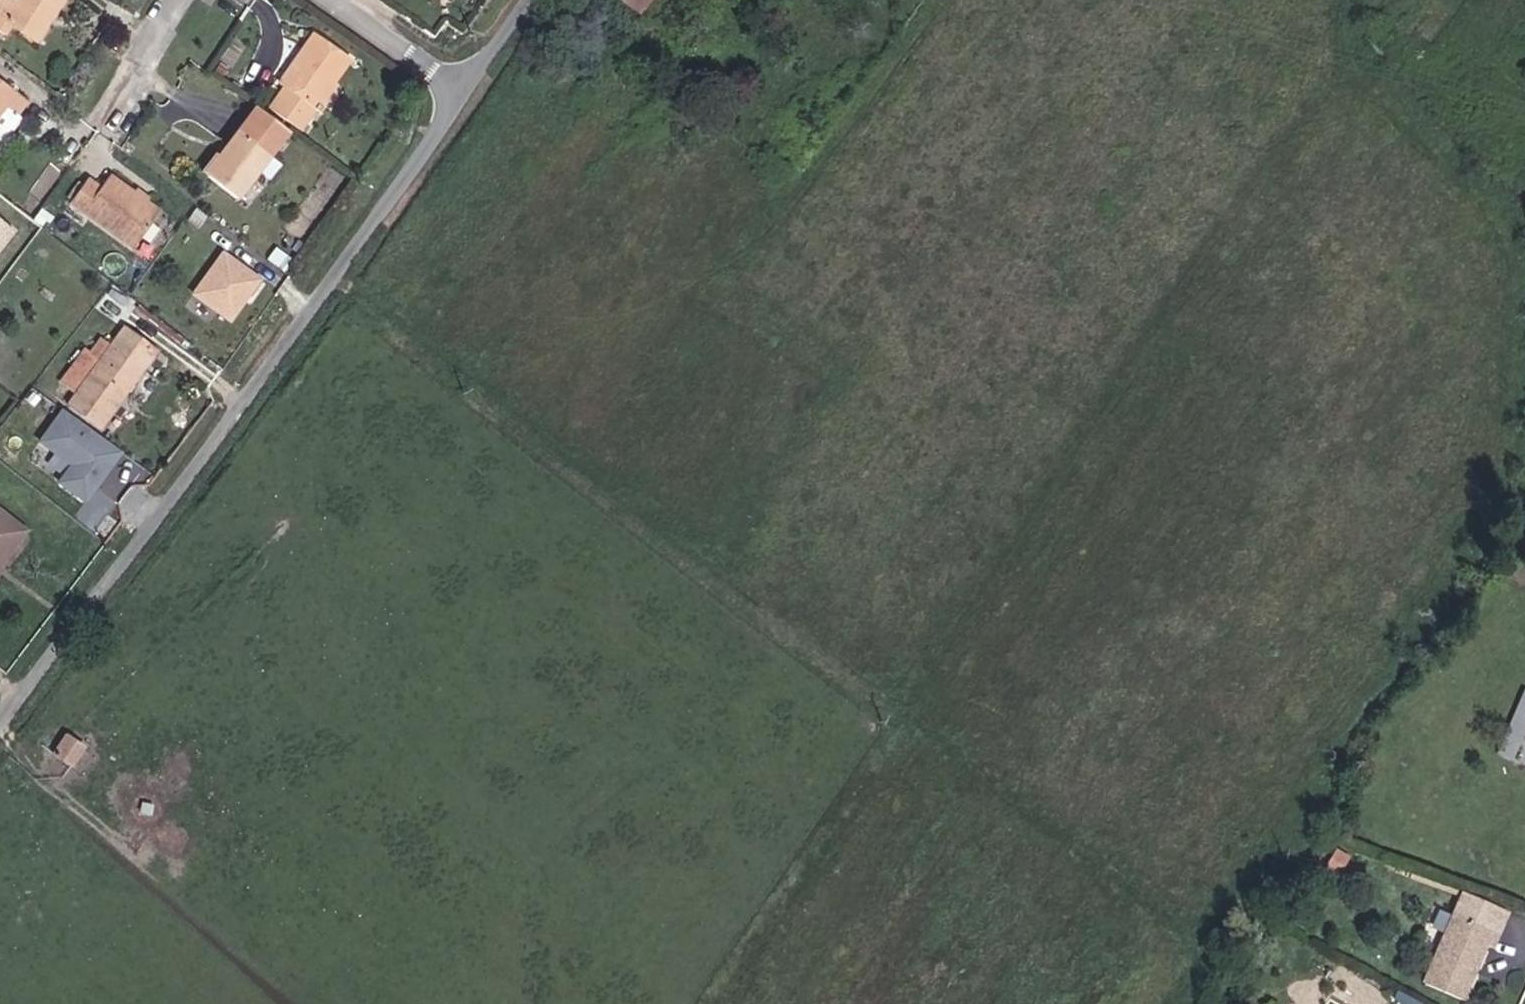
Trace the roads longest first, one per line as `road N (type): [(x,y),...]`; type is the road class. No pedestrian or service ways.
road 1 (unclassified): [(0,725),(337,275),(530,0)]

